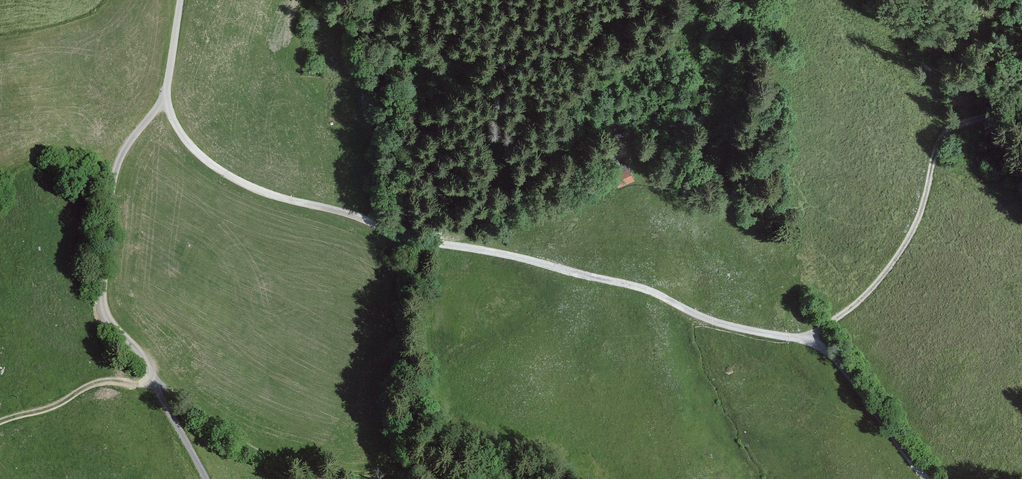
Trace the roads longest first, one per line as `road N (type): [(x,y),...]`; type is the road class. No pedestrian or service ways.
road 1 (track): [(165,99),(200,157),(253,189),(418,241),(630,285),(696,315),(808,341)]
road 2 (residential): [(181,0),(165,99),(121,155),(114,176),(103,303),(208,478)]
road 3 (track): [(808,341),(870,293),(897,256),(917,223),(943,134),(1021,108)]
road 4 (track): [(808,341),(859,389),(923,478)]
road 5 (track): [(153,379),(98,383),(0,422)]

